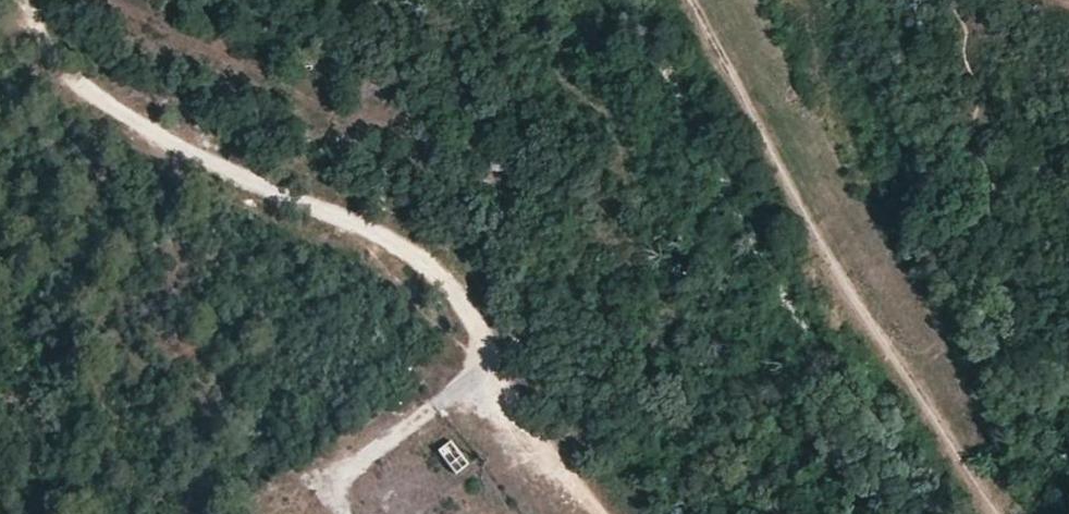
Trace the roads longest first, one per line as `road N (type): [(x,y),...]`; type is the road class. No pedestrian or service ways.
road 1 (track): [(26,0),(32,25),(74,89),(188,158),(374,232),(441,279),(484,335),(508,417),(608,513)]
road 2 (track): [(1019,513),(698,0)]
road 3 (track): [(484,335),(470,380),(321,483),(343,513)]

